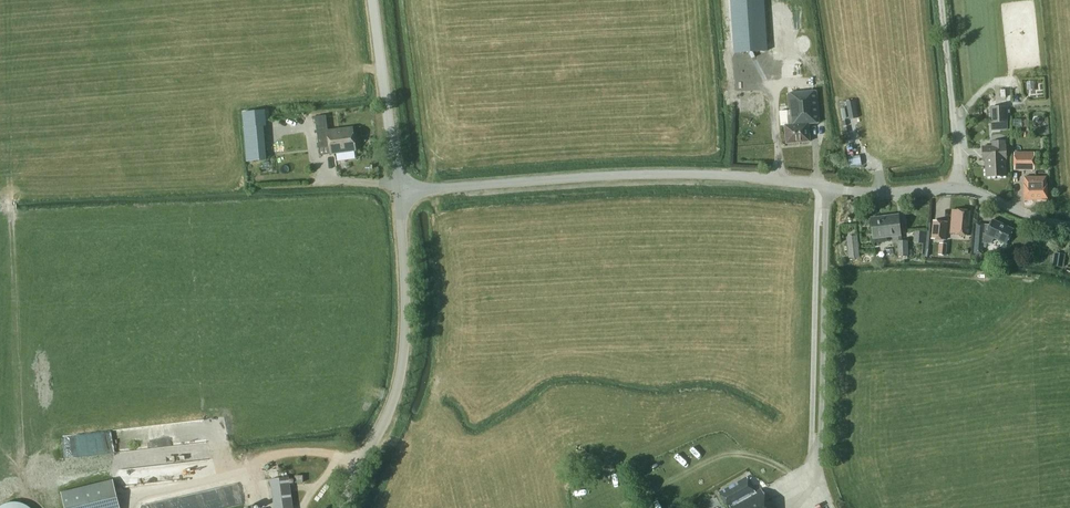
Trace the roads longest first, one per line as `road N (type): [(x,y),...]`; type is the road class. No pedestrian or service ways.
road 1 (tertiary): [(1069,225),(960,187),(848,190),(741,175),(398,192)]
road 2 (tertiary): [(343,507),(402,365),(398,192)]
road 3 (tertiary): [(398,192),(373,0)]

